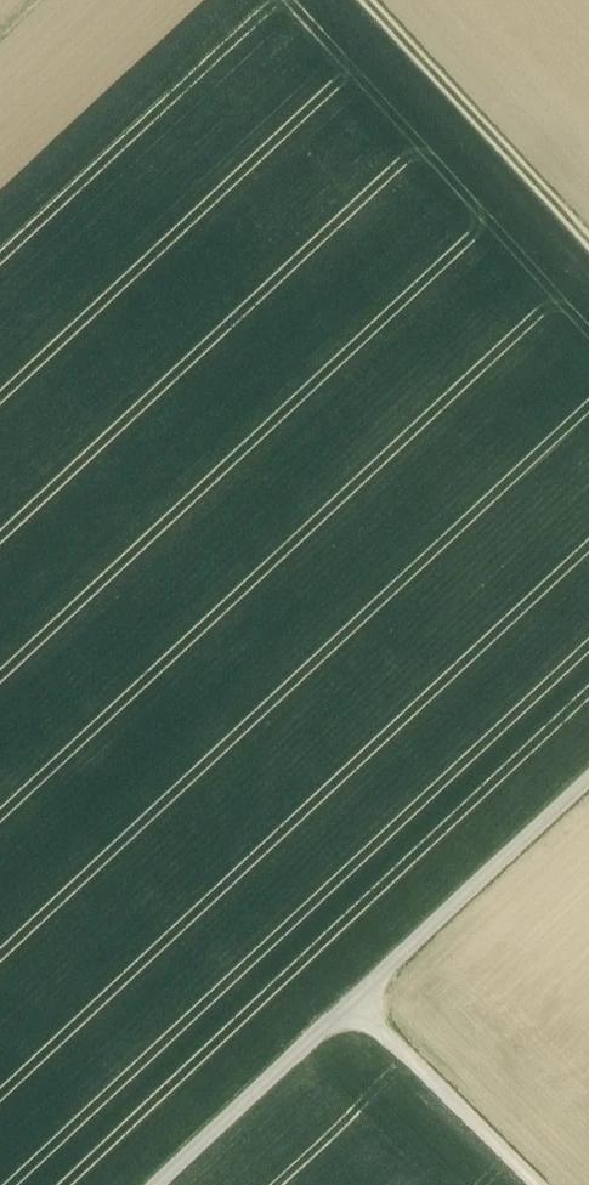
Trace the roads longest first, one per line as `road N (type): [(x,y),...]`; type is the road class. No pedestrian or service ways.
road 1 (track): [(365,0),(588,239)]
road 2 (track): [(588,815),(370,1020)]
road 3 (track): [(370,1020),(181,1184)]
road 4 (track): [(540,1184),(370,1020)]

